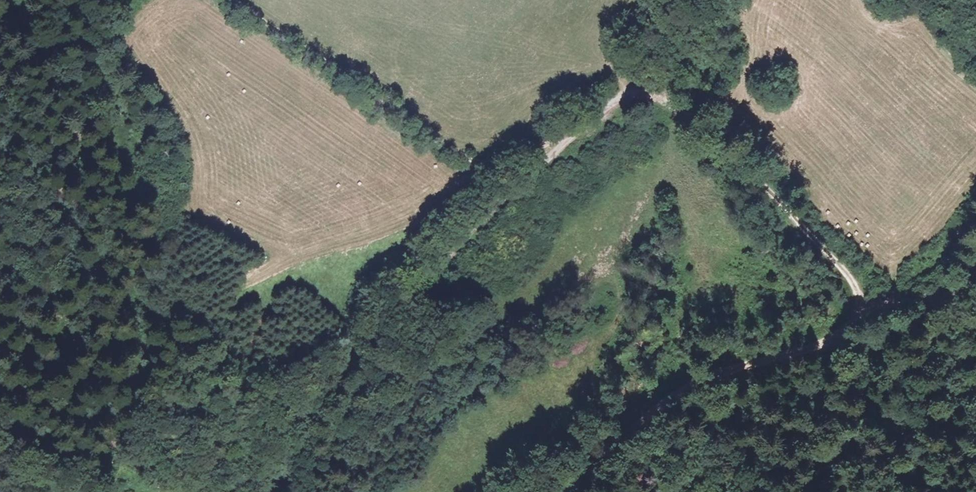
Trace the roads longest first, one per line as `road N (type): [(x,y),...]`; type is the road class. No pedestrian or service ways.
road 1 (track): [(623,102),(388,319),(305,418),(266,491)]
road 2 (track): [(623,102),(529,147),(489,160),(462,154),(230,0)]
road 3 (track): [(561,491),(666,407),(842,324)]
road 4 (track): [(842,324),(853,306),(850,283),(683,113),(649,97)]
road 5 (track): [(842,324),(975,240)]

